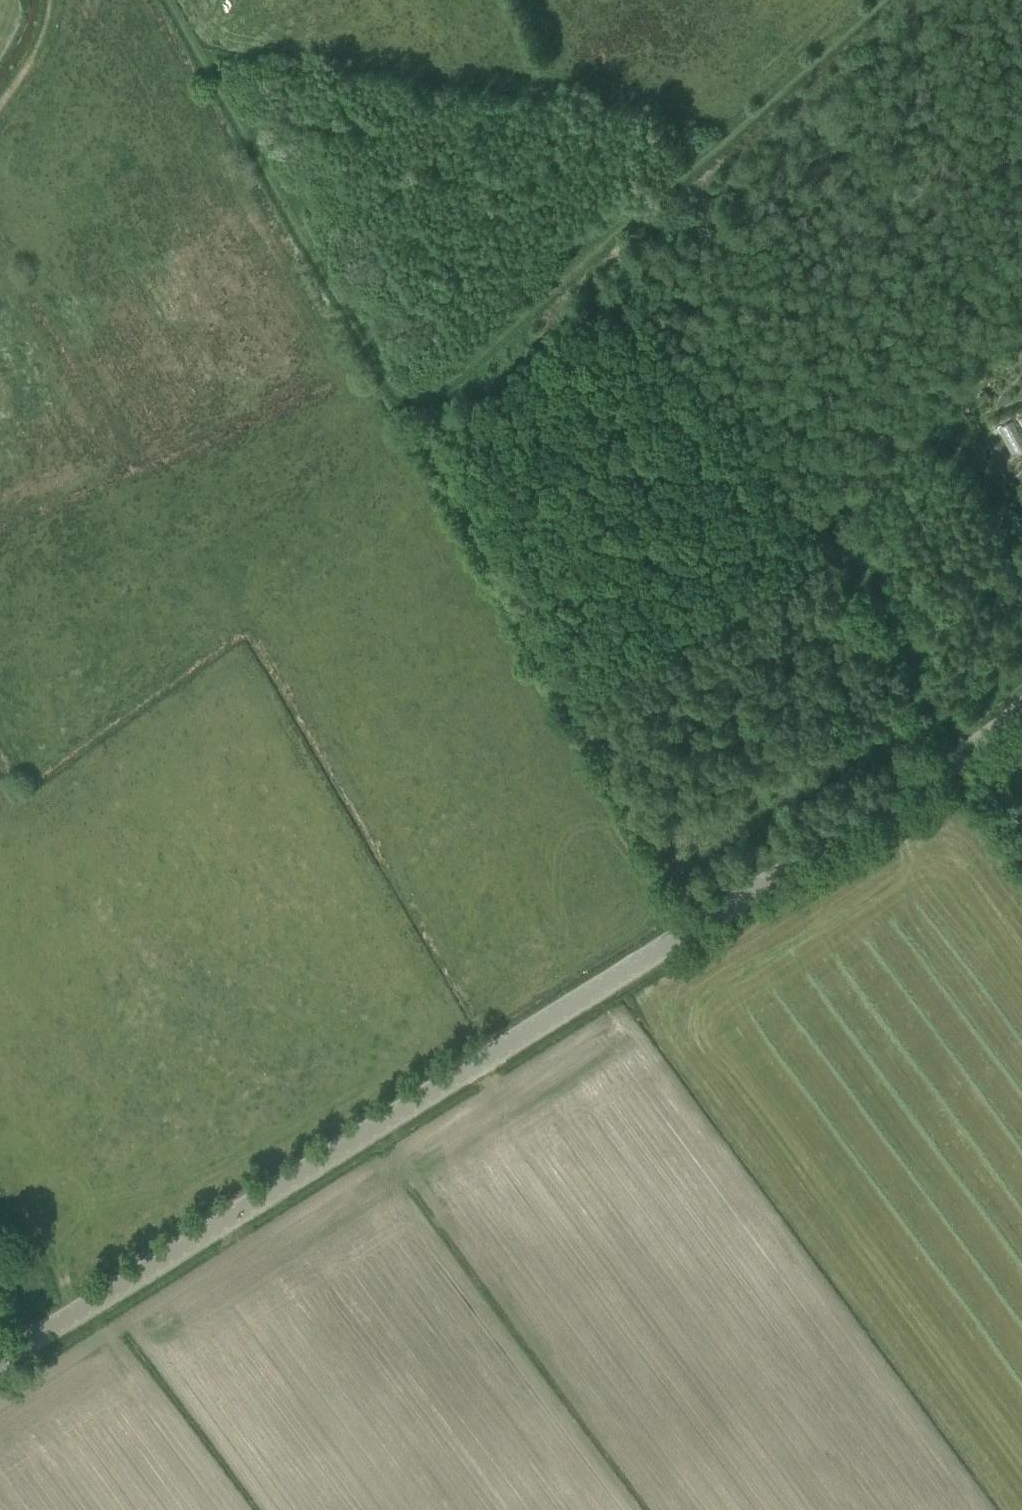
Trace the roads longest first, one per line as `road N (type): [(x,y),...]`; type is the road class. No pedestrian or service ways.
road 1 (unclassified): [(0,1364),(869,830),(1021,722)]

